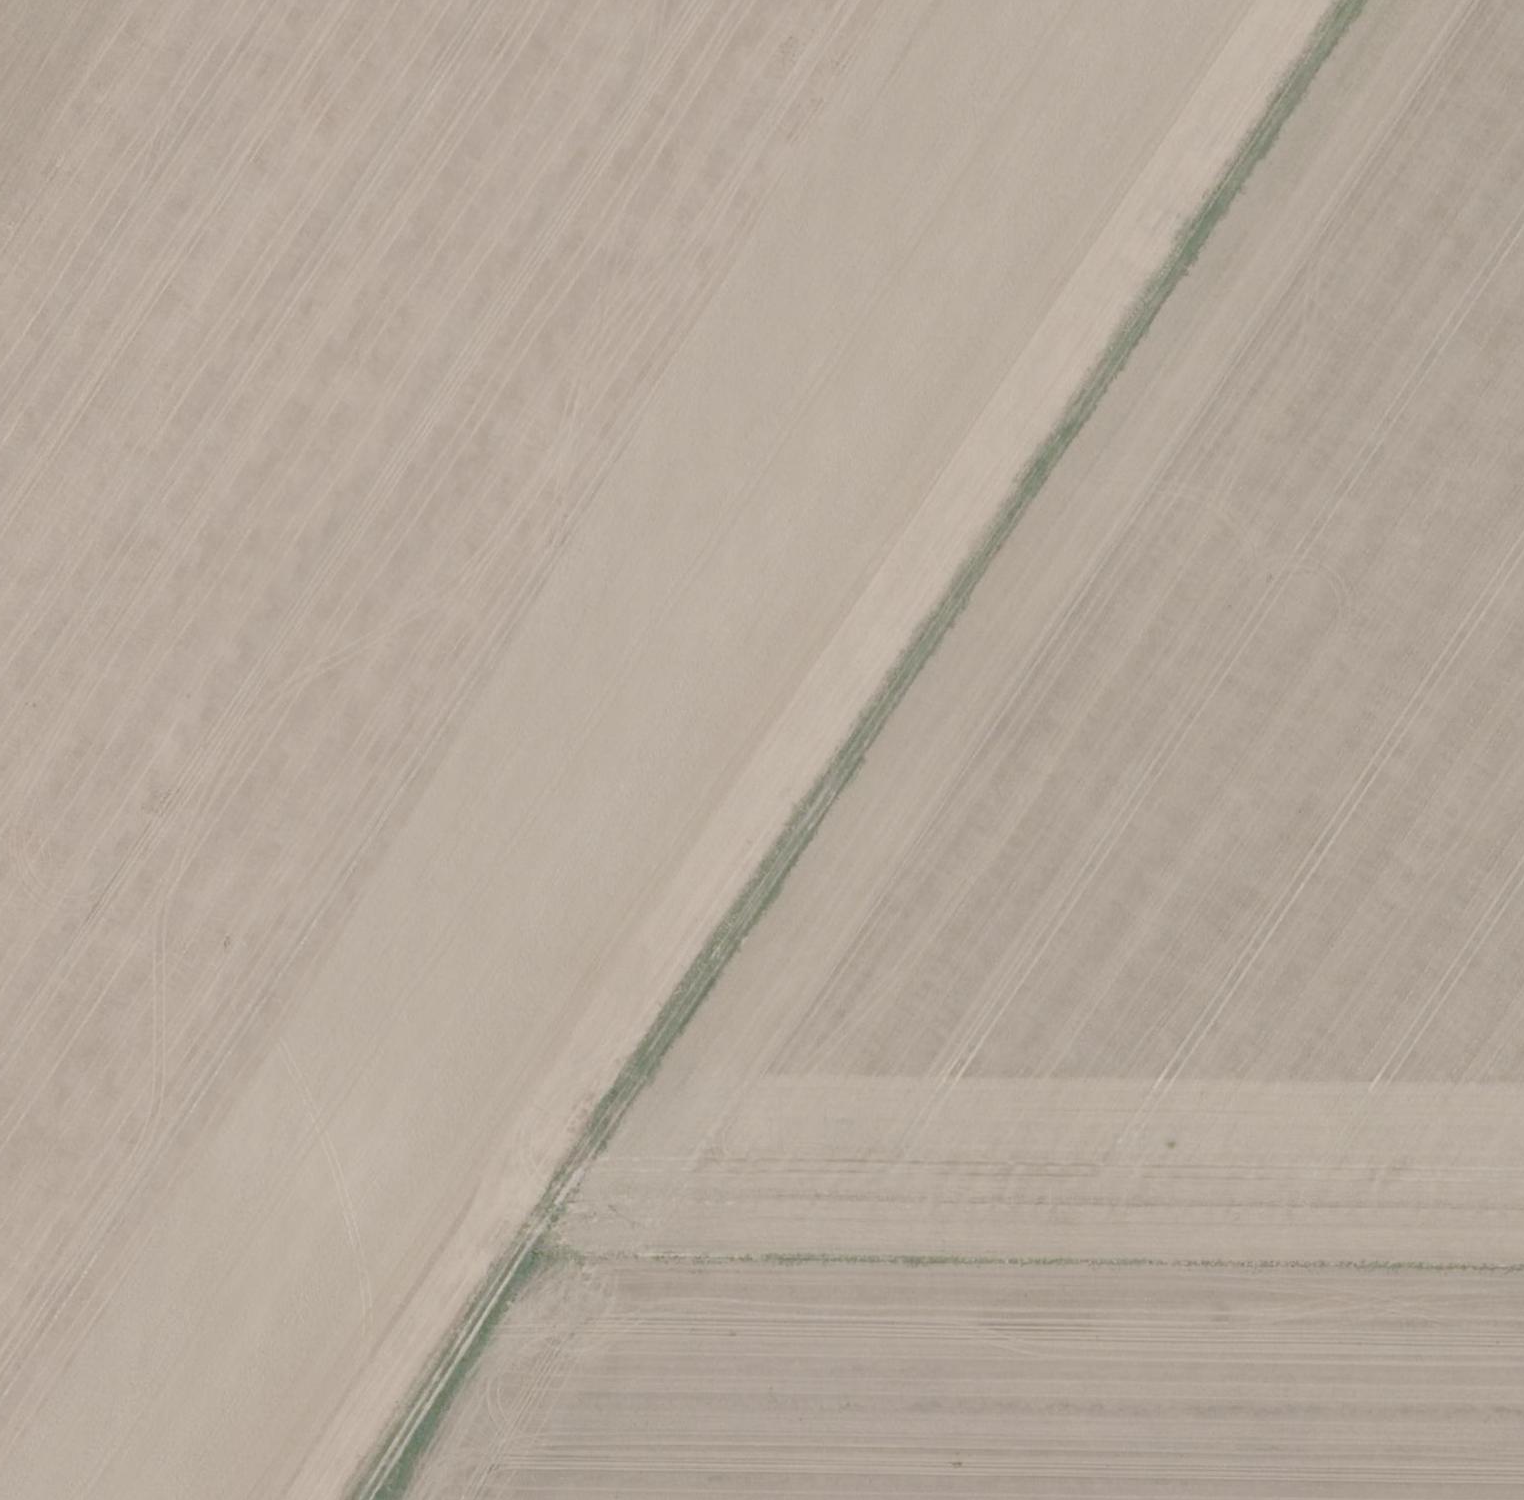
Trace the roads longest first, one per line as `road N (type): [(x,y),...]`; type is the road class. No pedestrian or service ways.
road 1 (track): [(1337,0),(371,1499)]

